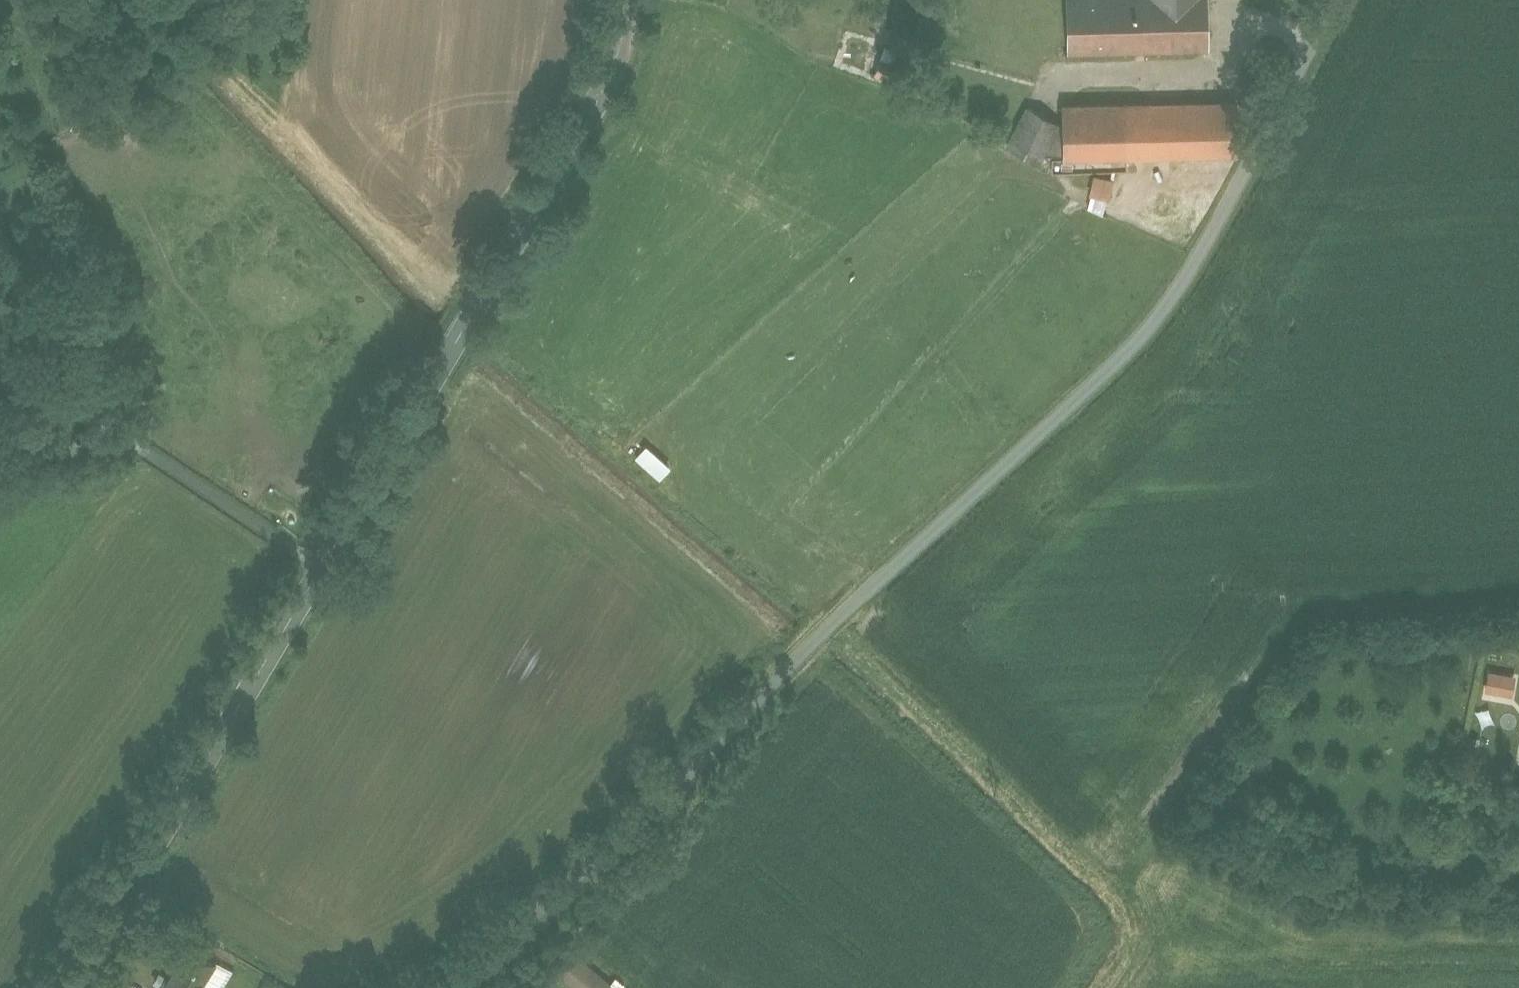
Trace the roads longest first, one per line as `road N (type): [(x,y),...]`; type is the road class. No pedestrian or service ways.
road 1 (unclassified): [(436,987),(551,905),(1151,328),(1199,261),(1334,0)]
road 2 (tertiary): [(78,987),(557,172),(614,53),(625,0)]

